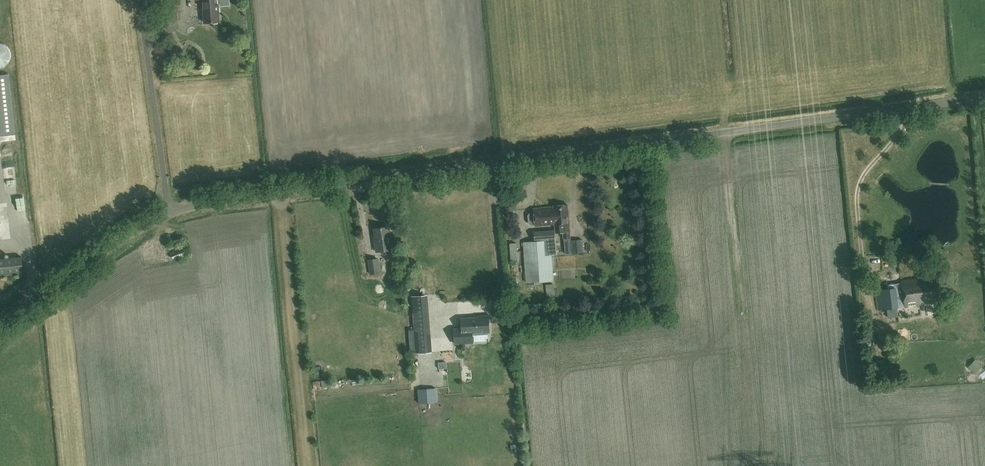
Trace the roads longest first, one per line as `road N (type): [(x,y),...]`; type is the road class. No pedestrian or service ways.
road 1 (unclassified): [(173,215),(984,100)]
road 2 (unclassified): [(173,215),(137,0)]
road 3 (unclassified): [(0,339),(173,215)]

